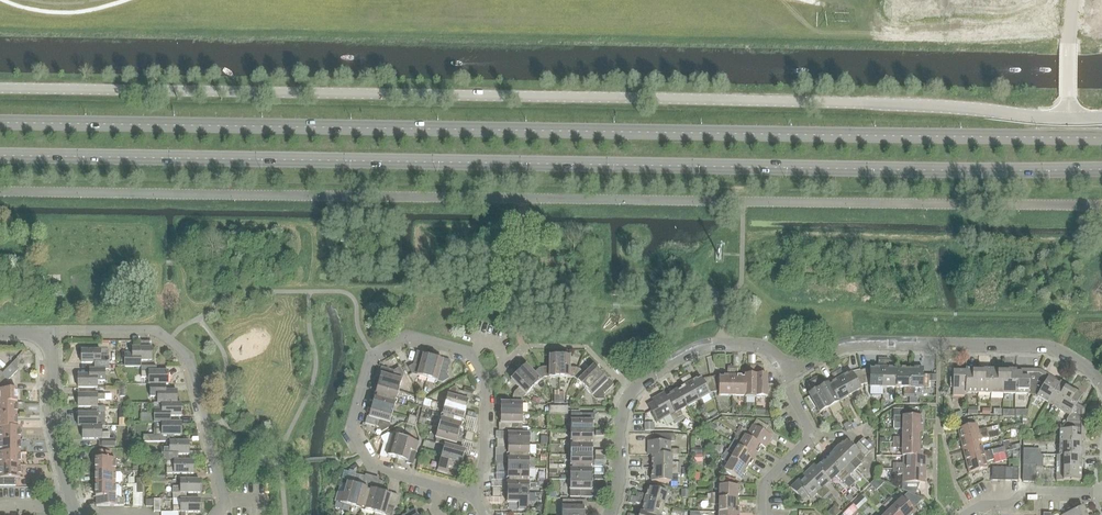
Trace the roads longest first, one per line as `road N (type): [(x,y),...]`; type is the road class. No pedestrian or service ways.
road 1 (trunk): [(1101,138),(0,122)]
road 2 (trunk): [(0,155),(1101,169)]
road 3 (tertiary): [(1069,118),(814,102),(0,88)]
road 4 (residential): [(1101,381),(1039,345),(847,343),(786,373)]
road 5 (residential): [(786,373),(761,345),(726,343),(696,349),(645,377),(620,415),(609,514)]
road 6 (residential): [(473,496),(484,459),(485,383),(469,351),(408,334),(373,353)]
road 7 (residential): [(373,353),(350,428),(372,468),(473,496)]
road 8 (residential): [(168,340),(190,356),(224,501),(212,514)]
road 9 (residential): [(72,505),(51,414),(50,332)]
road 10 (residential): [(761,514),(762,484),(813,434),(786,373)]
road 11 (residential): [(963,514),(982,504),(1009,504),(1025,490),(1101,491)]
road 12 (residential): [(168,340),(156,330),(50,332)]

